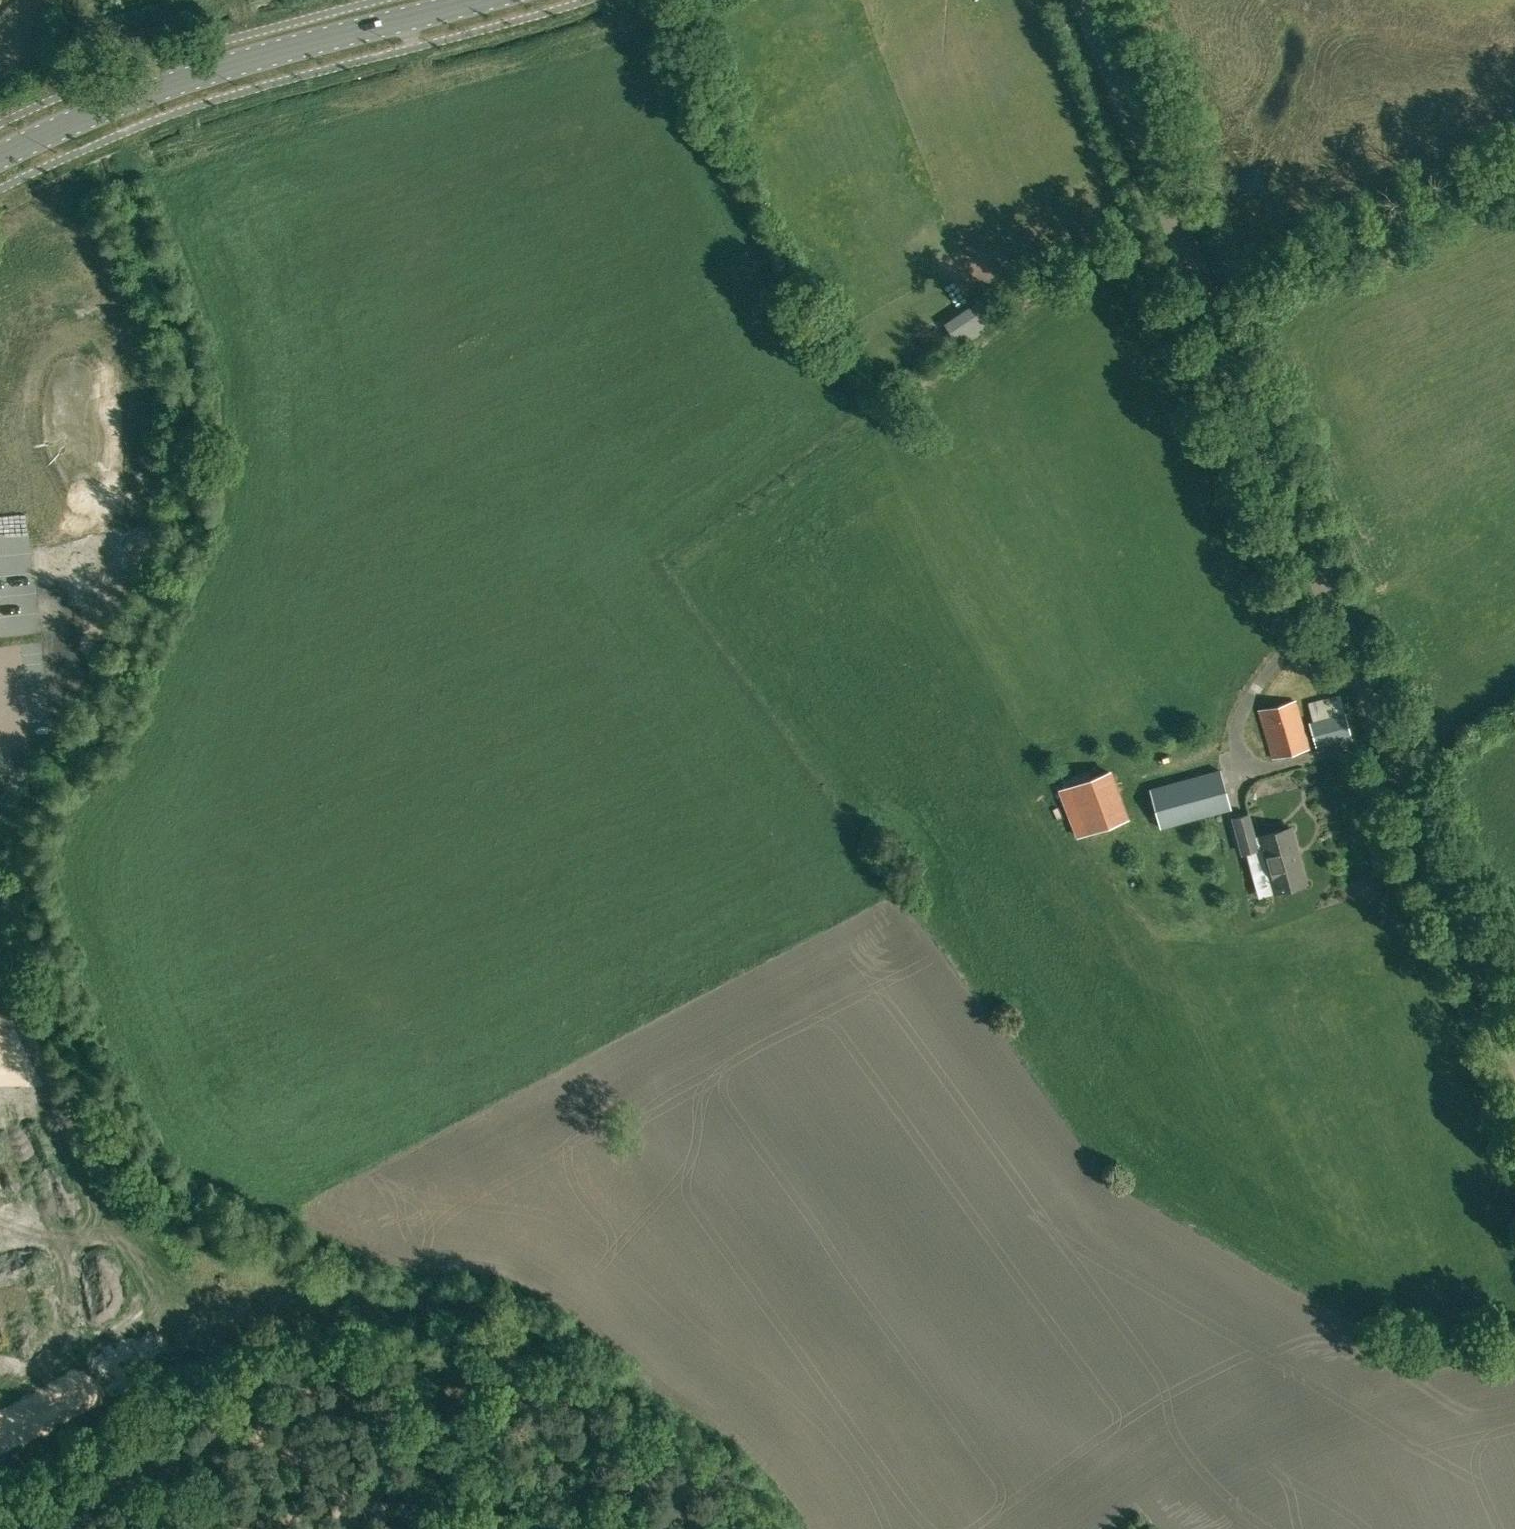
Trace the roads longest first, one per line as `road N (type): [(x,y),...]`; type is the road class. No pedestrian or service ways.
road 1 (unclassified): [(1514,1048),(1080,0)]
road 2 (tertiary): [(0,155),(188,75),(483,0)]

